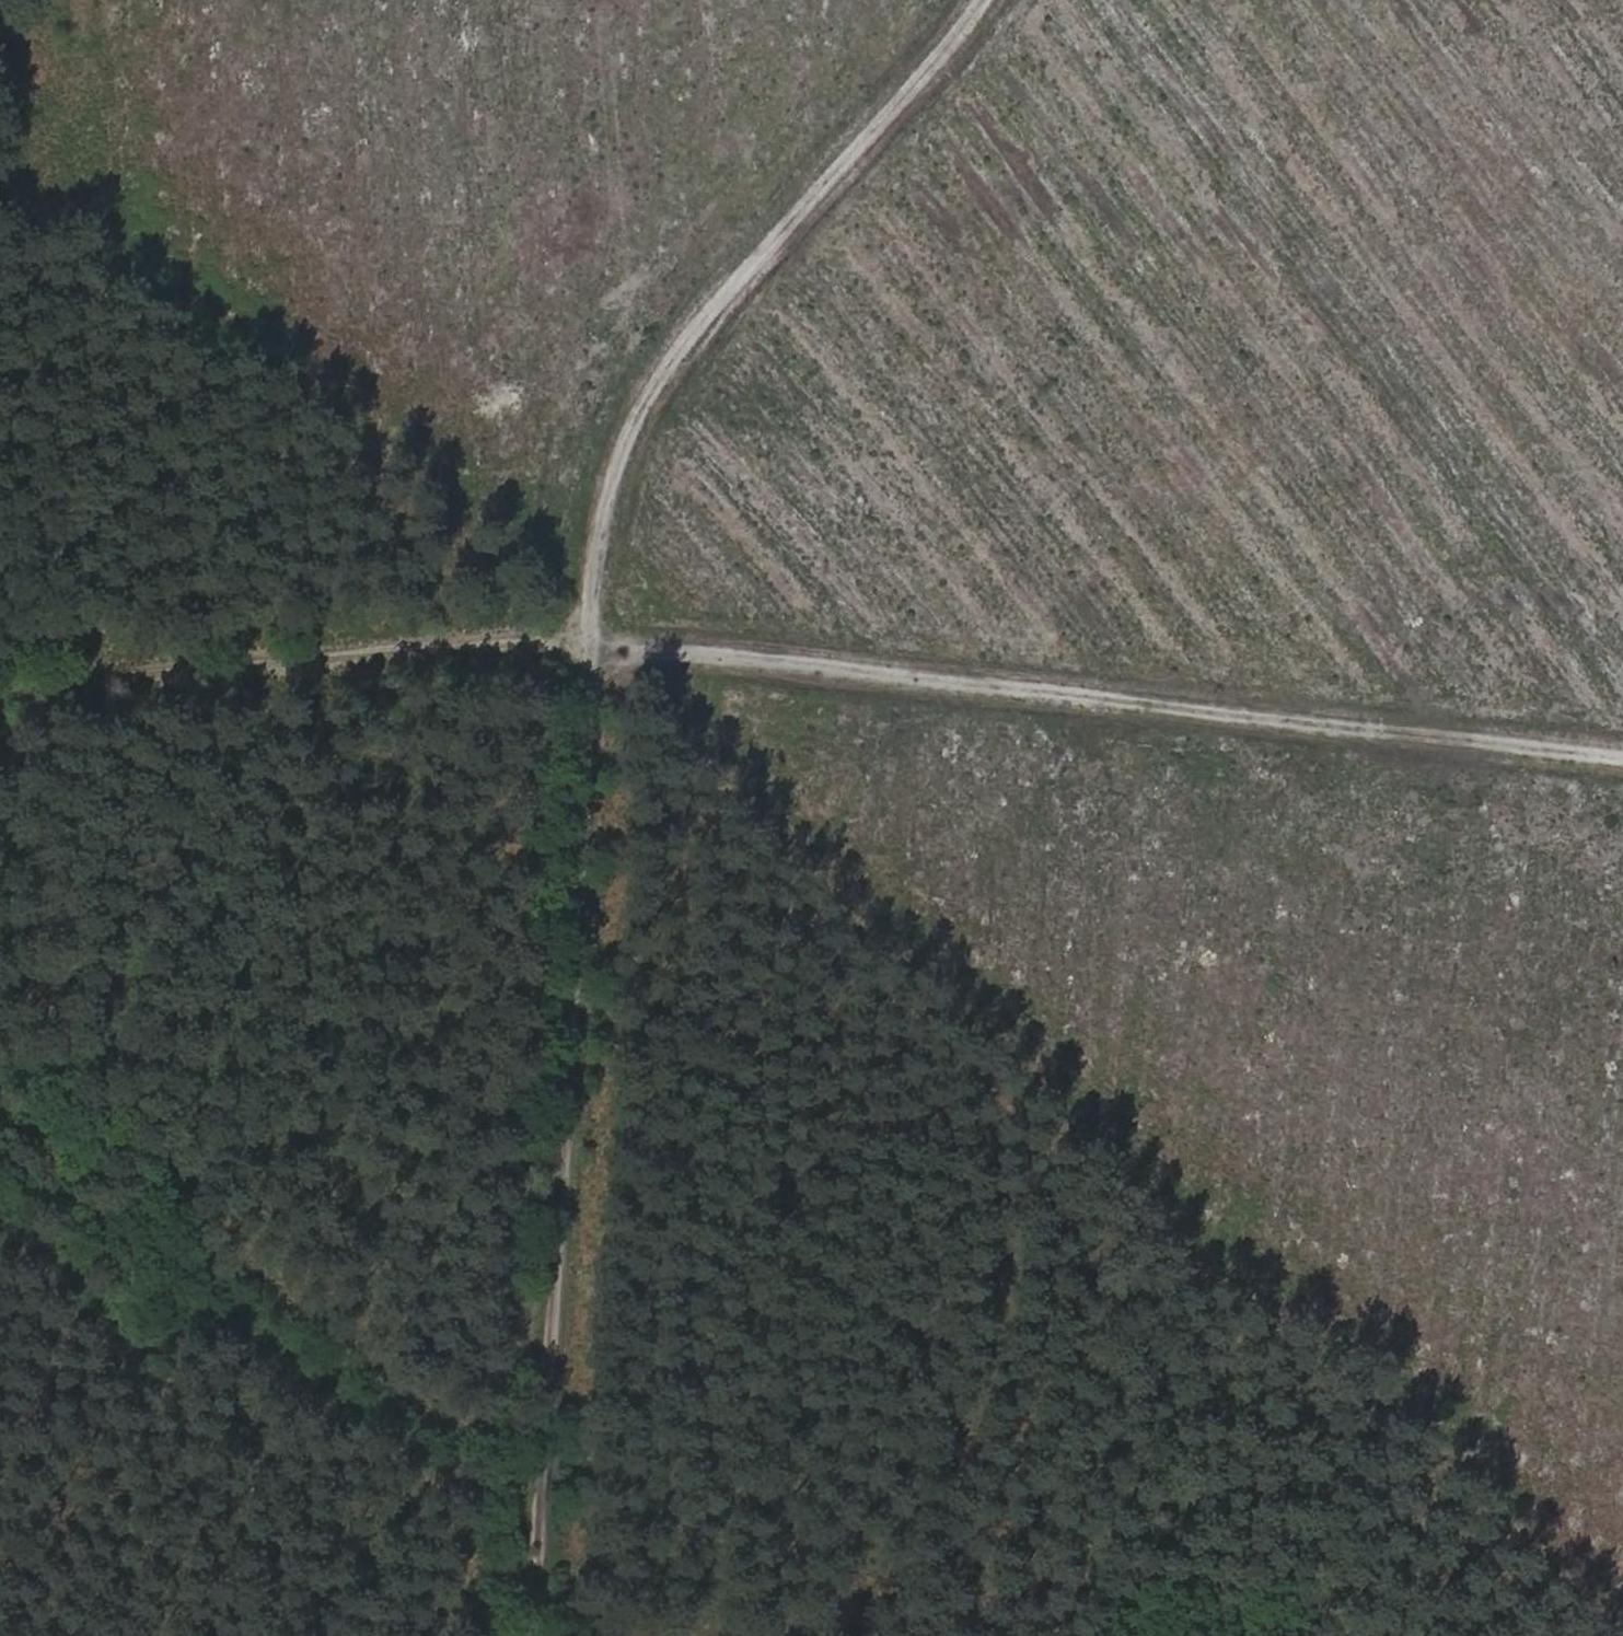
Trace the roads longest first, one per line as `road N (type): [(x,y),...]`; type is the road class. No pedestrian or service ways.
road 1 (track): [(985,0),(932,73),(669,365),(619,460),(604,511),(528,1635)]
road 2 (track): [(1622,756),(591,642),(0,691)]

